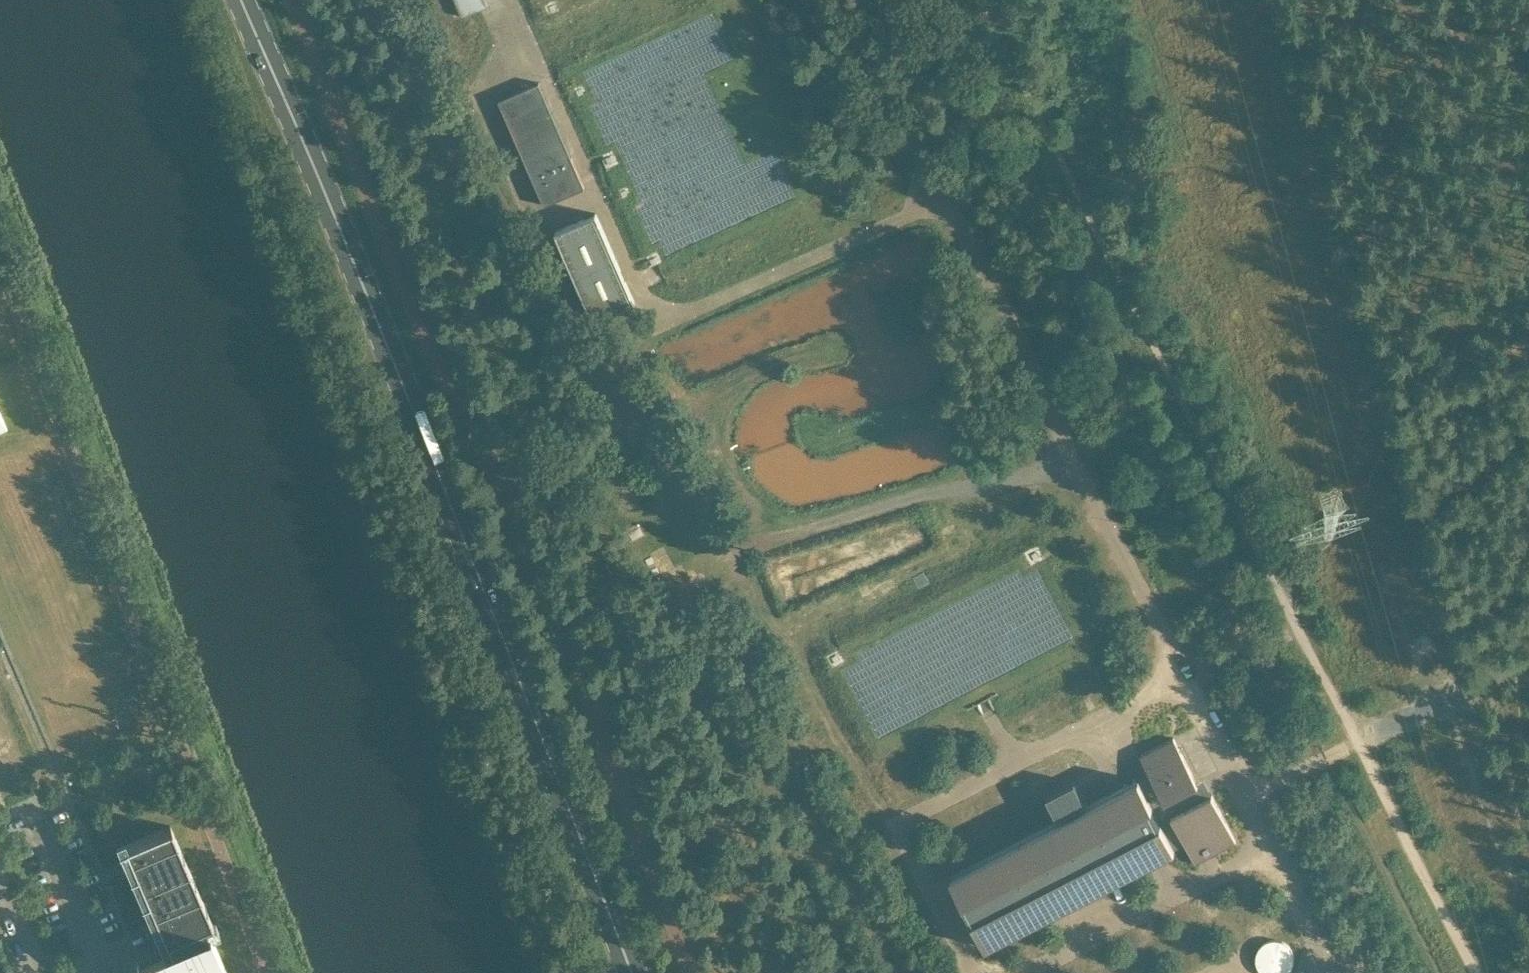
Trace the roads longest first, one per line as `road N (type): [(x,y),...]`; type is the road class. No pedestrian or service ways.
road 1 (secondary): [(635,972),(468,527),(242,0)]
road 2 (residential): [(67,972),(92,961),(93,947),(34,812)]

